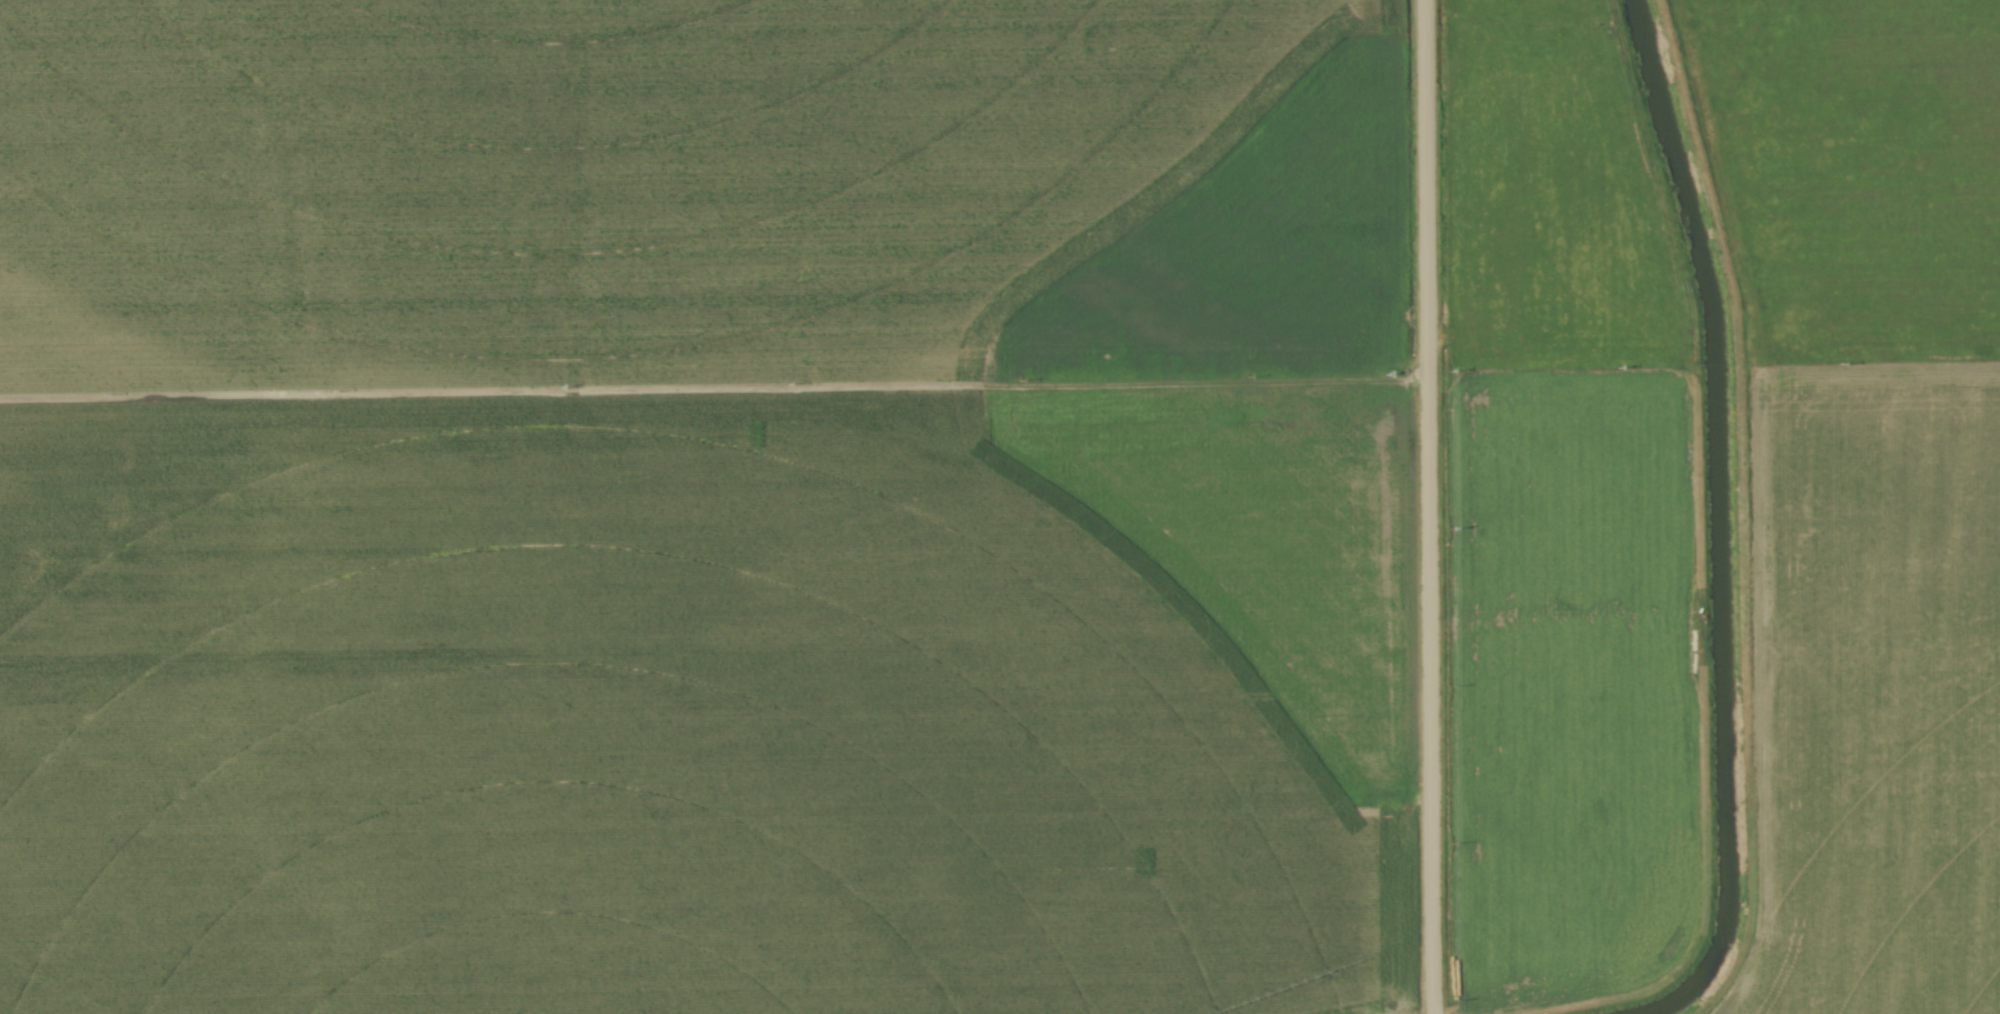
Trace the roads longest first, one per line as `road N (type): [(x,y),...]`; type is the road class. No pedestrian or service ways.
road 1 (residential): [(1432,1013),(1423,0)]

